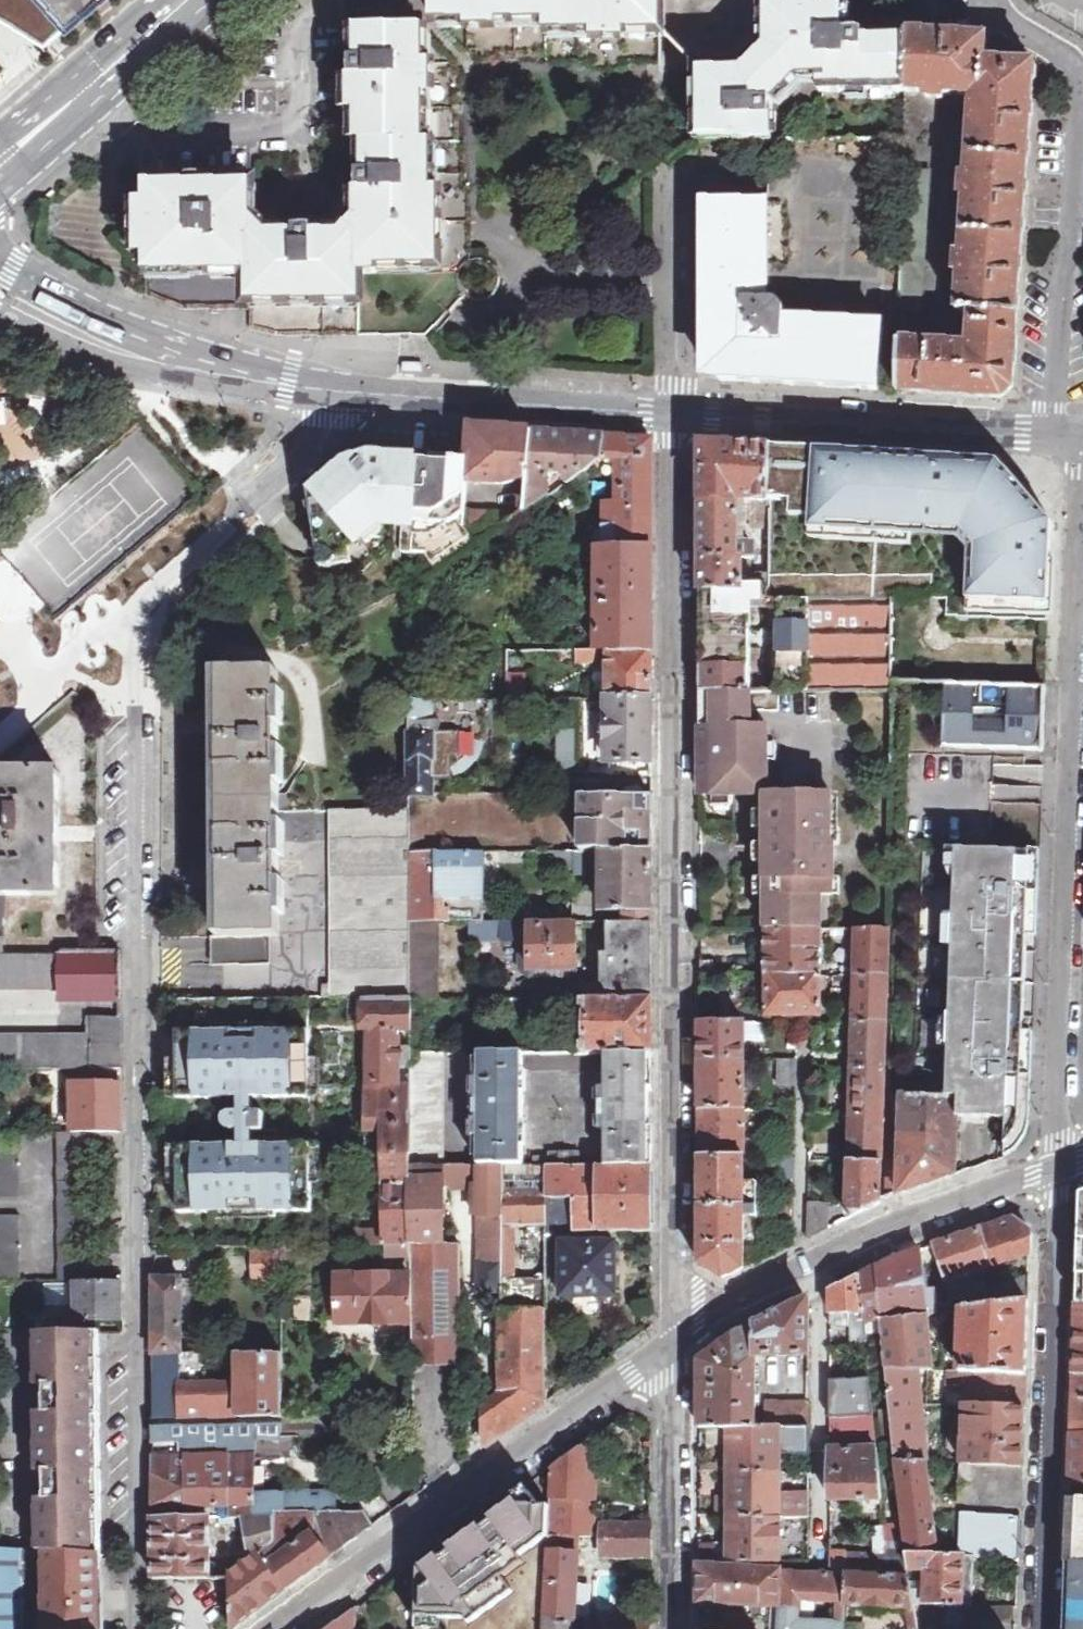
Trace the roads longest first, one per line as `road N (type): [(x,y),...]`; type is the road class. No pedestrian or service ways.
road 1 (residential): [(680,1331),(680,405)]
road 2 (residential): [(126,706),(139,1628)]
road 3 (residential): [(1062,429),(1076,492),(1059,1168)]
road 4 (residential): [(680,1331),(274,1628)]
road 5 (residential): [(988,0),(1002,21),(1081,73),(1062,429)]
road 6 (residential): [(1042,1628),(1059,1168)]
road 7 (residential): [(1059,1168),(810,1267),(680,1331)]
road 8 (residential): [(348,420),(121,615),(126,706)]
road 9 (residential): [(1062,429),(680,405)]
road 10 (residential): [(355,386),(182,338),(15,260)]
road 11 (residential): [(680,405),(355,386)]
road 12 (residential): [(680,1331),(678,1628)]
road 13 (tertiary): [(190,0),(0,163)]
road 14 (residential): [(680,405),(678,168)]

